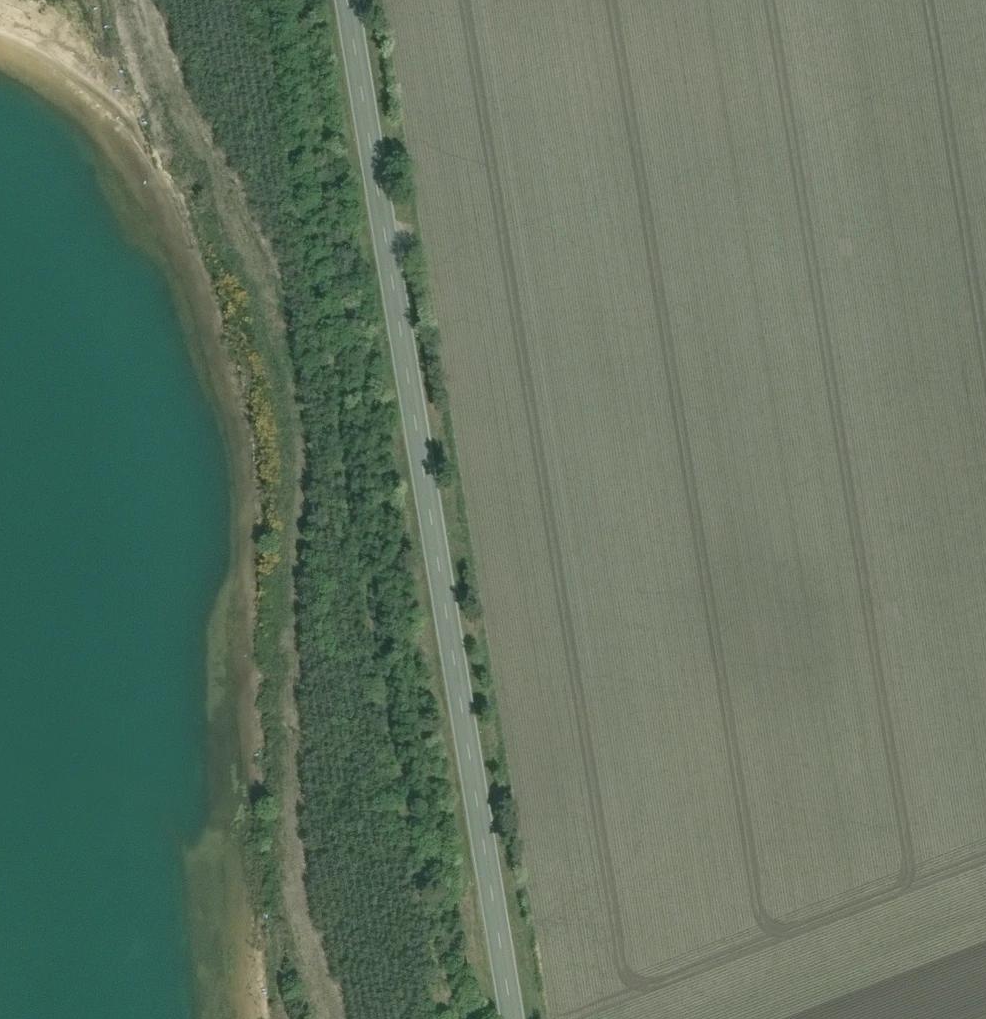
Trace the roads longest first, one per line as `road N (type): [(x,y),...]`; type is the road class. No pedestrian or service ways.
road 1 (tertiary): [(351,0),(519,1018)]

